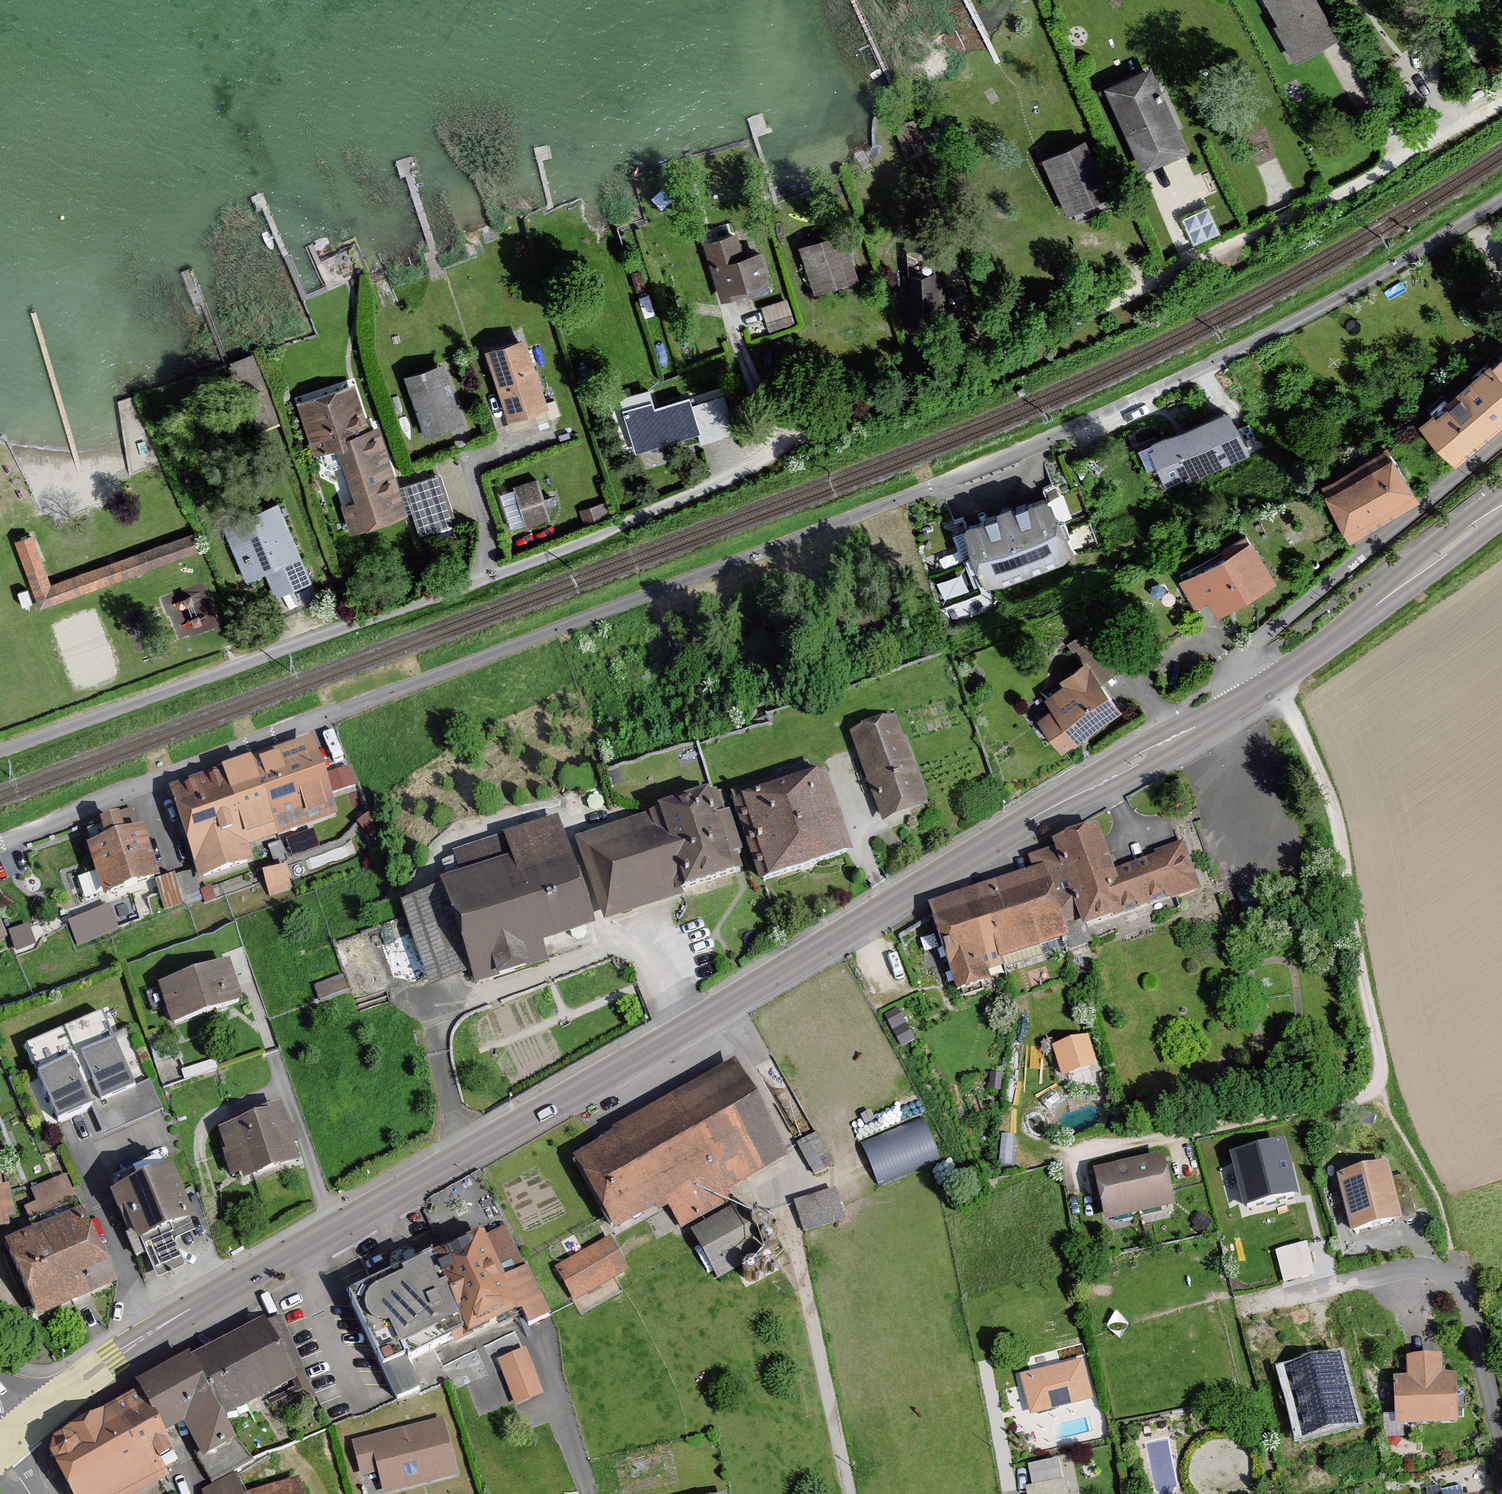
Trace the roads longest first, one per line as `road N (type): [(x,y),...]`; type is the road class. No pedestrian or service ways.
road 1 (residential): [(0,845),(1208,370),(1501,199)]
road 2 (primary): [(7,1441),(189,1310),(1272,681)]
road 3 (residential): [(785,456),(712,490),(0,751)]
road 4 (track): [(1501,98),(987,366),(848,413),(785,456)]
road 5 (track): [(1089,1147),(1350,1101),(1375,1087),(1328,808),(1312,750),(1272,681)]
road 6 (residential): [(1501,433),(1282,615),(1263,639),(1272,681)]
road 7 (residential): [(1315,1290),(1407,1269),(1453,1276),(1464,1290),(1501,1436)]
road 8 (primary): [(1272,681),(1356,628),(1501,513)]

